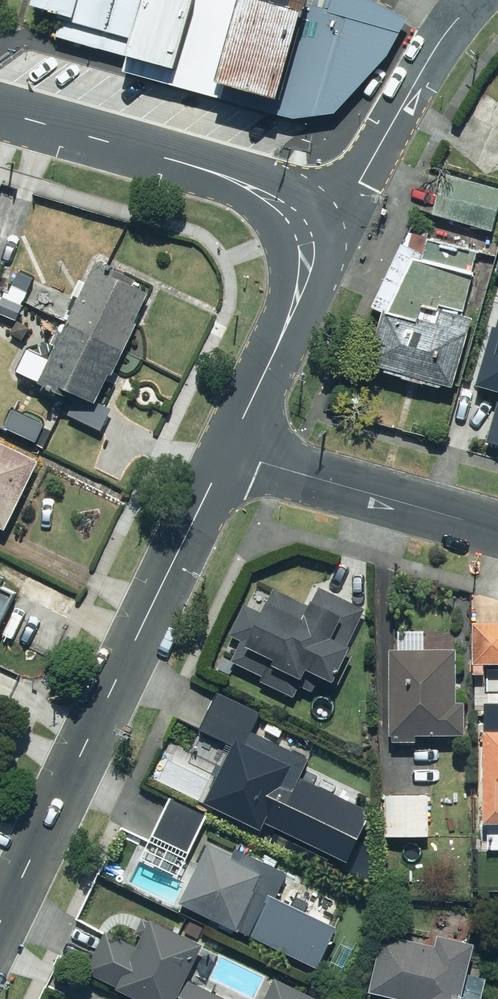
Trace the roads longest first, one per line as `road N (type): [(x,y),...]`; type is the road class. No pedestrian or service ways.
road 1 (tertiary): [(229,450),(0,927)]
road 2 (residential): [(0,109),(260,183),(311,224)]
road 3 (residential): [(311,224),(355,192),(408,91),(477,0)]
road 4 (residential): [(229,450),(497,528)]
road 5 (residential): [(311,224),(308,286),(229,450)]

